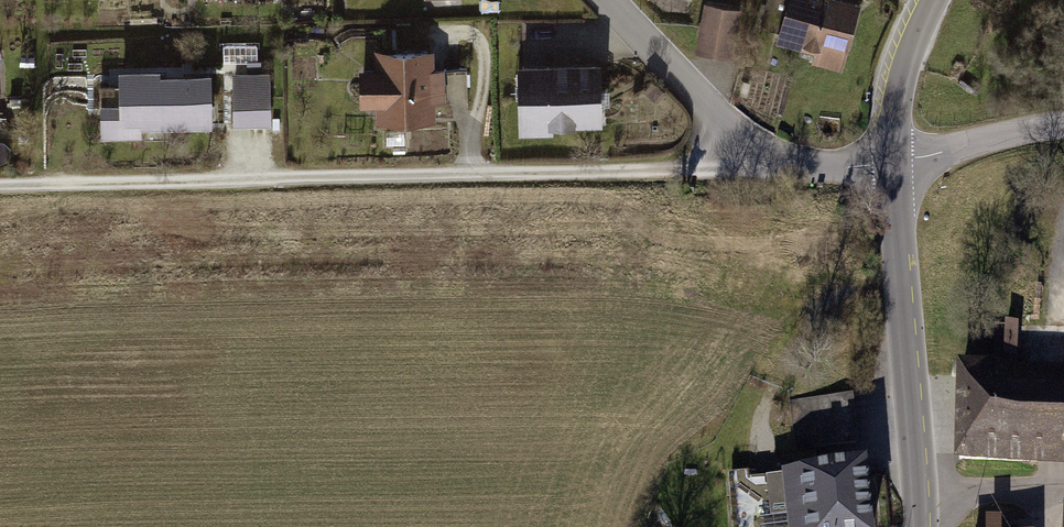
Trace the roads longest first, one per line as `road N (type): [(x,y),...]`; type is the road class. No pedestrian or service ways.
road 1 (residential): [(0,185),(733,167),(767,147)]
road 2 (secondary): [(893,161),(918,526)]
road 3 (residential): [(767,147),(706,100),(606,0)]
road 4 (residential): [(1063,126),(893,161)]
road 5 (secondary): [(933,0),(894,106),(893,161)]
road 6 (residential): [(893,161),(827,168),(767,147)]

